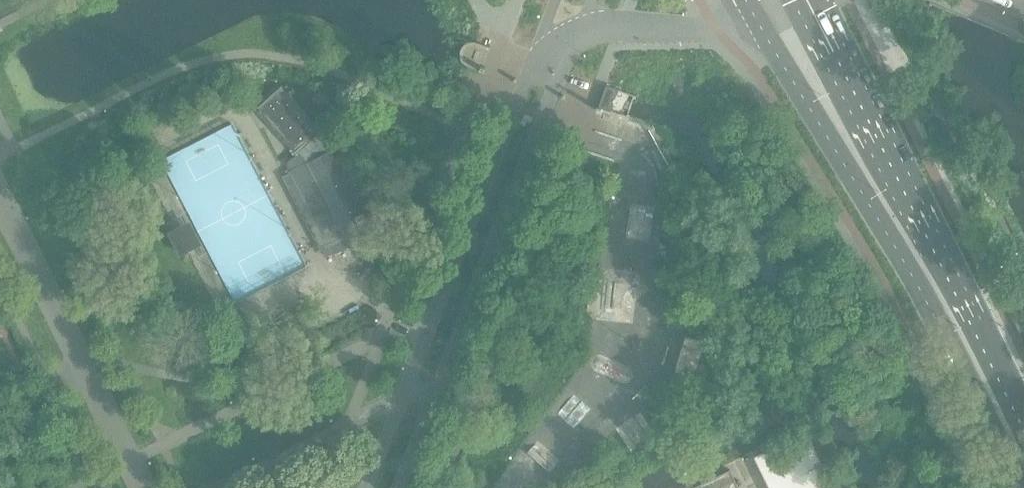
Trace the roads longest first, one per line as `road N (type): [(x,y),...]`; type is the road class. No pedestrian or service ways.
road 1 (secondary): [(751,13),(926,304),(1014,487)]
road 2 (secondary): [(1023,415),(815,0)]
road 3 (unclassified): [(441,380),(573,37)]
road 4 (unclassified): [(533,62),(403,395)]
road 5 (unclassified): [(573,37),(610,24),(685,28),(751,13)]

